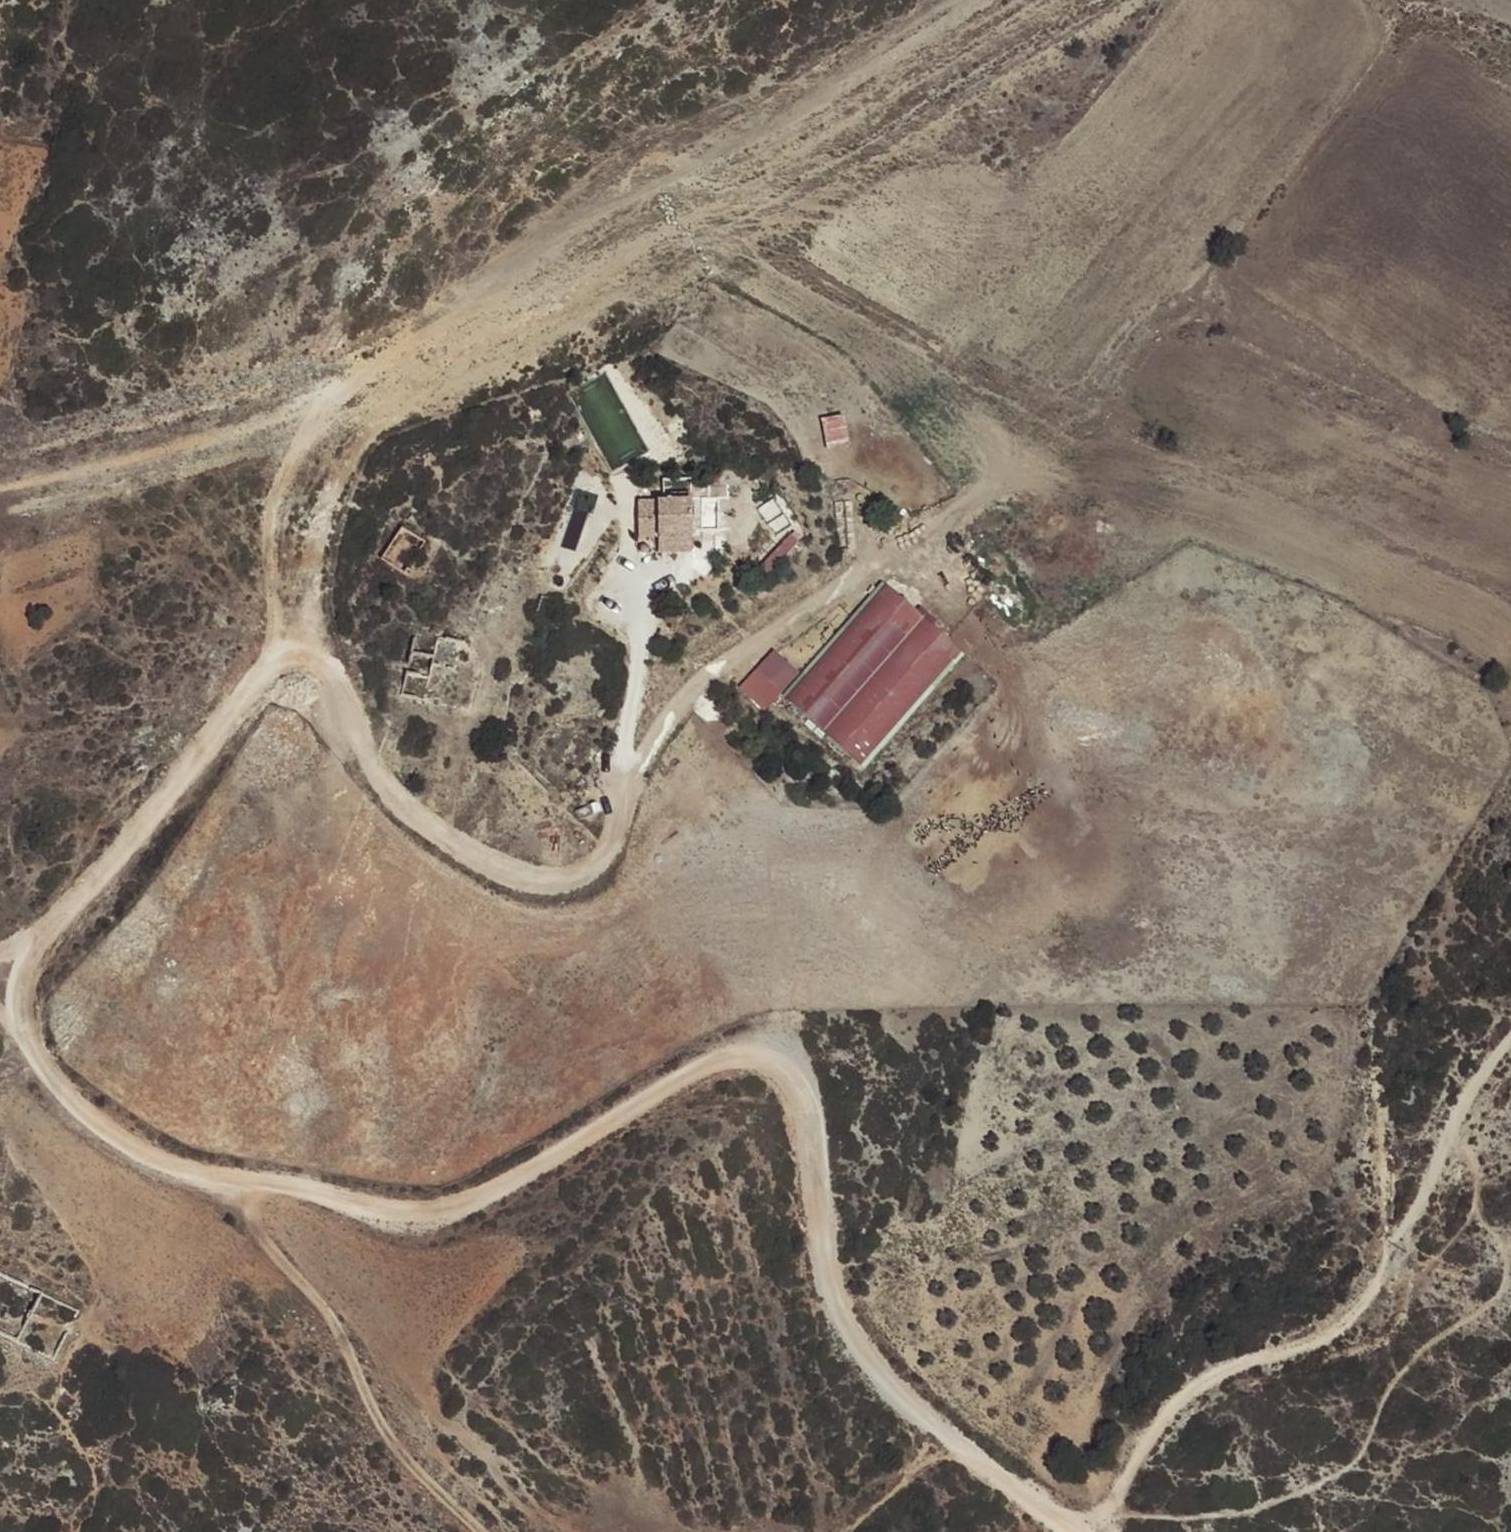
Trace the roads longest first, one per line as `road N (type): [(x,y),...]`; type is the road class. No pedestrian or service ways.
road 1 (track): [(1069,1531),(945,1436),(865,1356),(833,1284),(808,1103),(796,1081),(776,1069),(750,1059),(724,1061),(488,1198),(444,1214),(395,1214),(309,1189),(187,1170),(79,1108),(0,1012)]
road 2 (track): [(0,969),(67,920),(228,705),(286,663),(317,659),(333,672),(350,743),(378,795),(511,872),(563,882),(604,872),(615,848),(614,785)]
road 3 (track): [(1100,1531),(1145,1444),(1197,1390),(1311,1345),(1374,1284),(1423,1205),(1471,1090),(1510,1036)]
road 4 (track): [(249,1180),(399,1449),(489,1531)]

